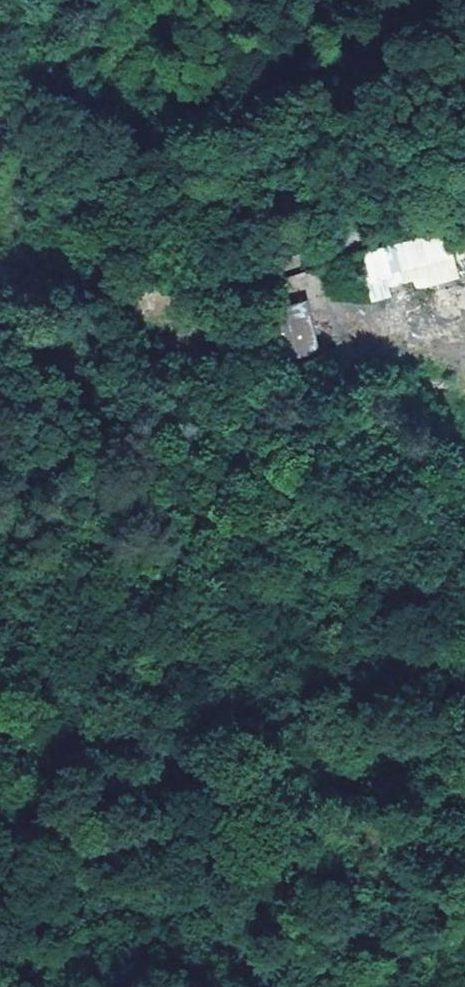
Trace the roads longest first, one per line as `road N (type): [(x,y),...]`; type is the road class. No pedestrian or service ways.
road 1 (track): [(0,351),(97,483),(201,592),(295,811),(347,986)]
road 2 (track): [(0,284),(47,293),(260,265),(464,202)]
road 3 (track): [(201,592),(0,510)]

